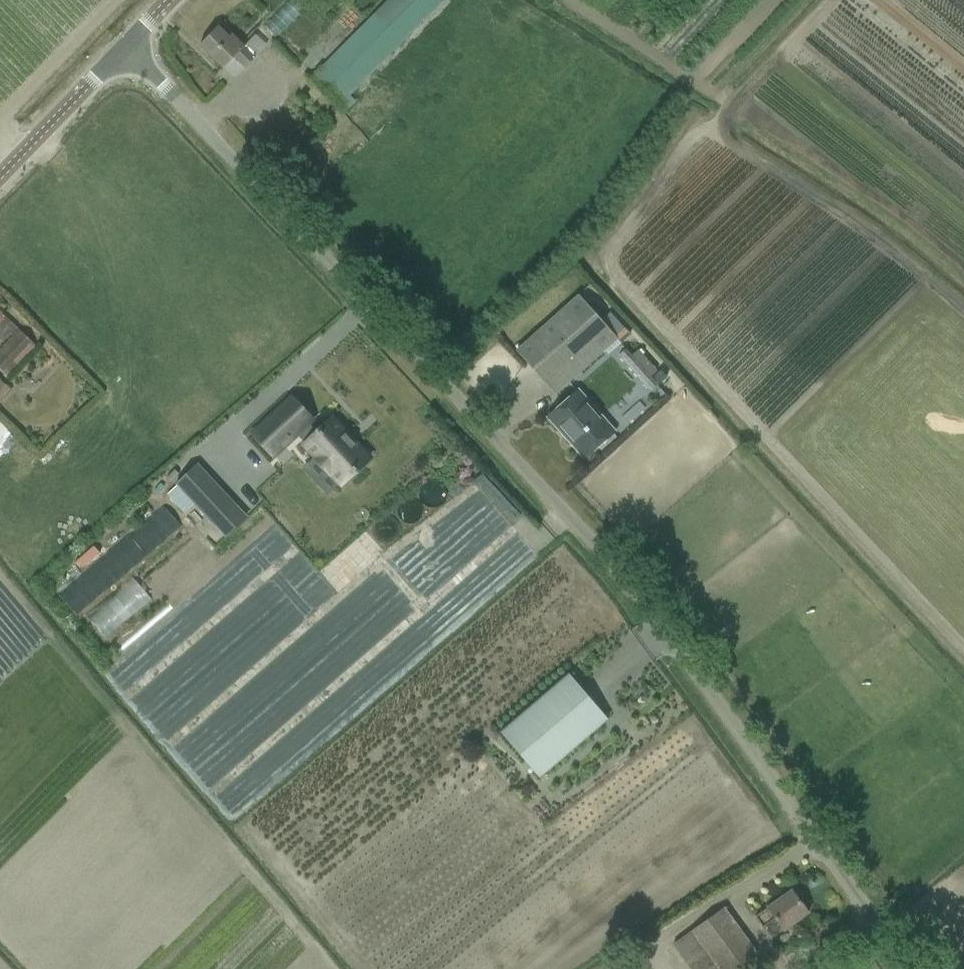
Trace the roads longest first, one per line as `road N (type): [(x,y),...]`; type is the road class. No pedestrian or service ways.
road 1 (unclassified): [(903,968),(628,582),(124,54)]
road 2 (unclassified): [(0,179),(124,54)]

